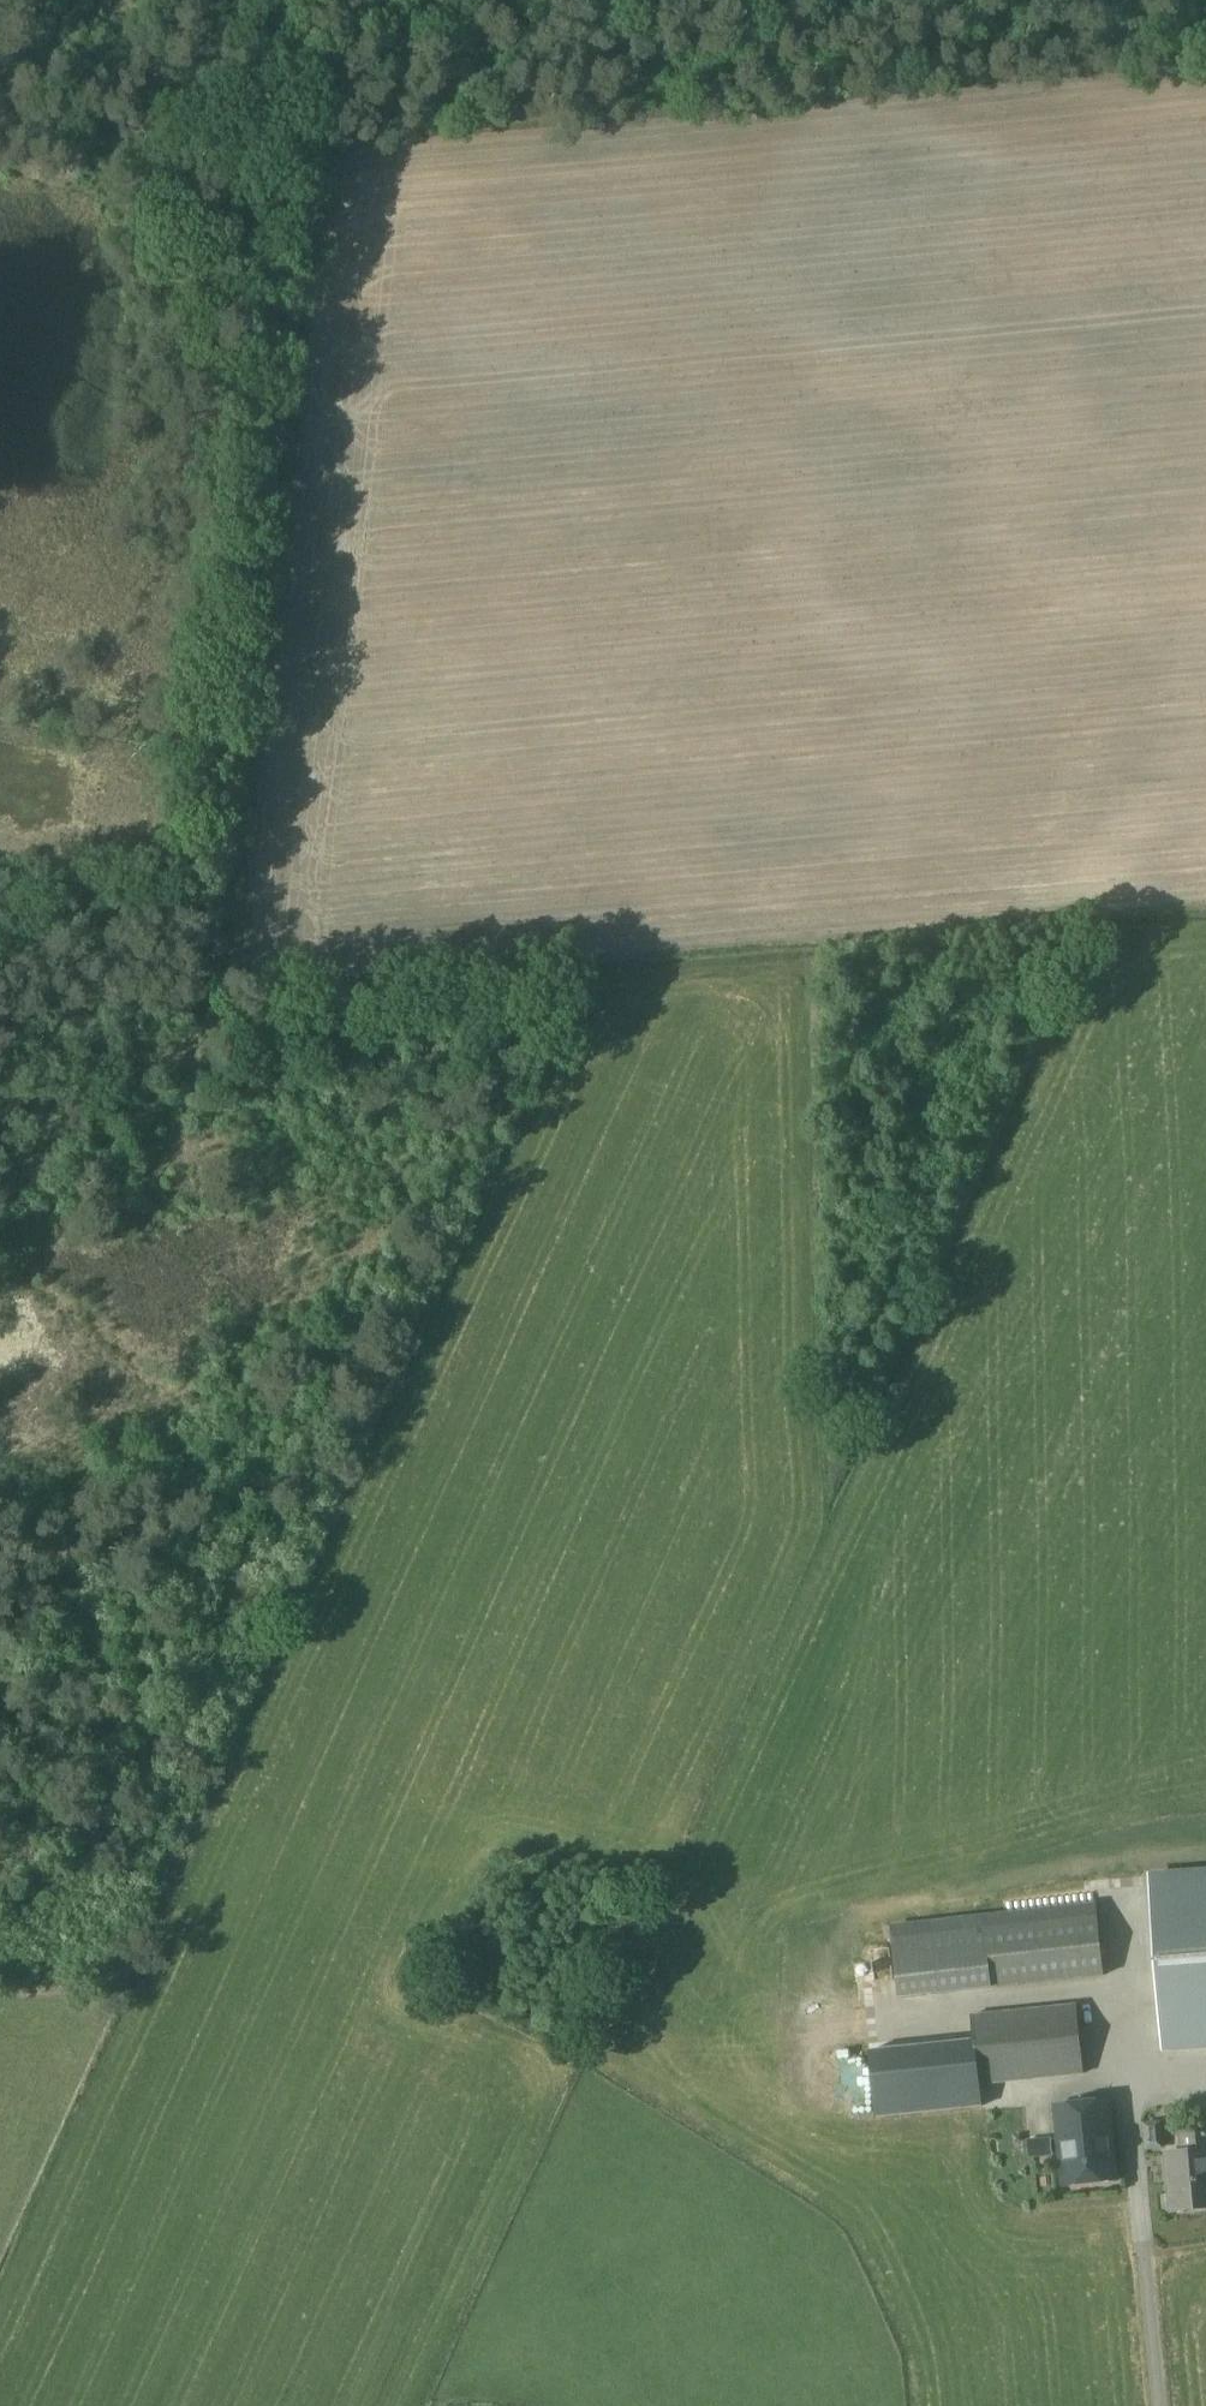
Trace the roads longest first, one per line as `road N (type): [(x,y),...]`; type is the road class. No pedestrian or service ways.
road 1 (track): [(329,0),(207,1020),(177,1065),(89,1067),(70,1075),(0,1214)]

